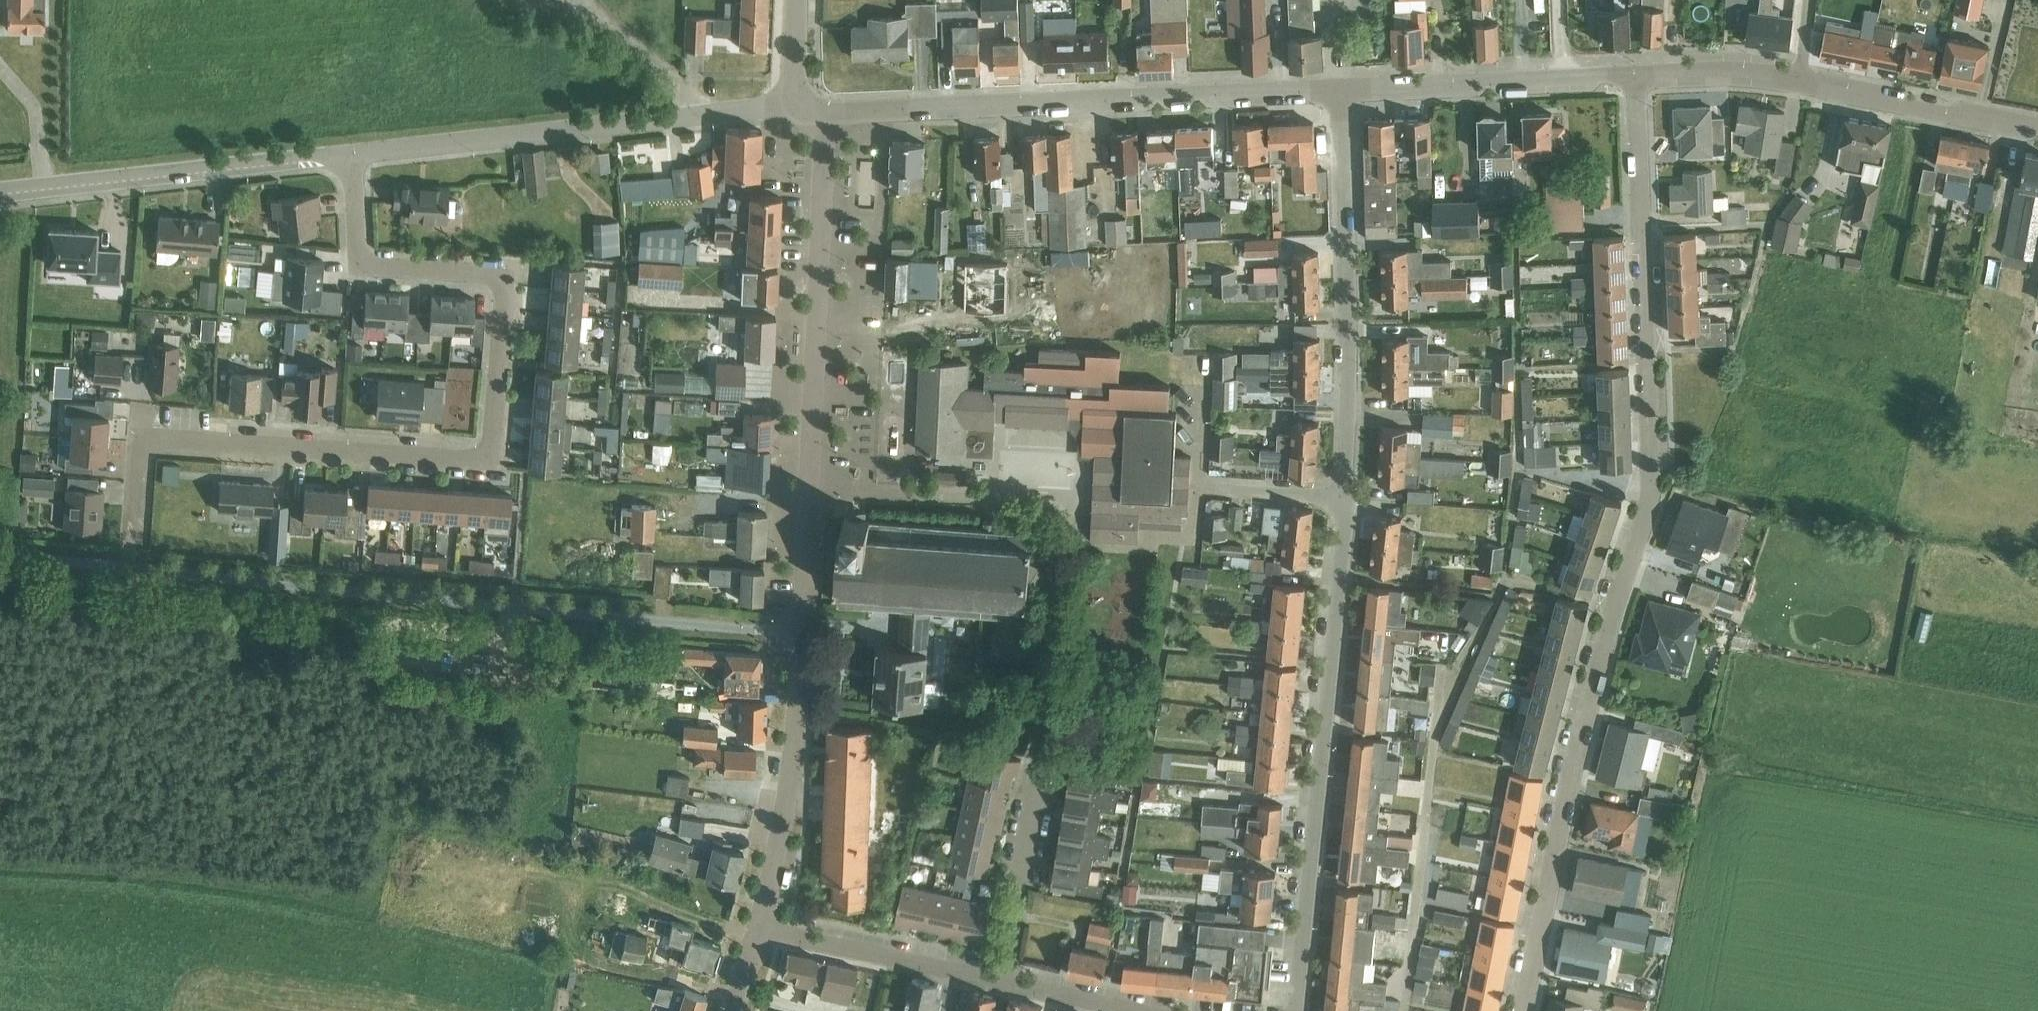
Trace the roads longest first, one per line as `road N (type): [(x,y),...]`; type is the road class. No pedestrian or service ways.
road 1 (residential): [(1634,74),(1649,496),(1611,617),(1523,1010)]
road 2 (residential): [(348,153),(354,247),(374,267),(487,273),(502,293),(493,442),(462,463),(161,438),(138,451),(130,564)]
road 3 (residential): [(759,930),(790,792),(826,111)]
road 4 (residential): [(1294,1010),(1344,492)]
road 5 (tertiary): [(826,111),(1340,88)]
road 6 (tertiary): [(348,153),(799,105)]
road 7 (residential): [(1344,492),(1340,88)]
road 8 (tertiary): [(0,187),(348,153)]
road 9 (residential): [(919,492),(983,495),(1059,541),(1150,547),(1162,534),(1193,535),(1197,483)]
road 10 (tertiary): [(1340,88),(1634,74)]
road 11 (residential): [(1006,984),(759,930)]
road 12 (tertiary): [(1800,77),(2037,127)]
road 13 (residential): [(1006,984),(1041,768)]
road 14 (tertiary): [(1634,74),(1726,69),(1800,77)]
road 15 (residential): [(1197,483),(1344,492)]
road 16 (residential): [(1129,1010),(1006,984)]

